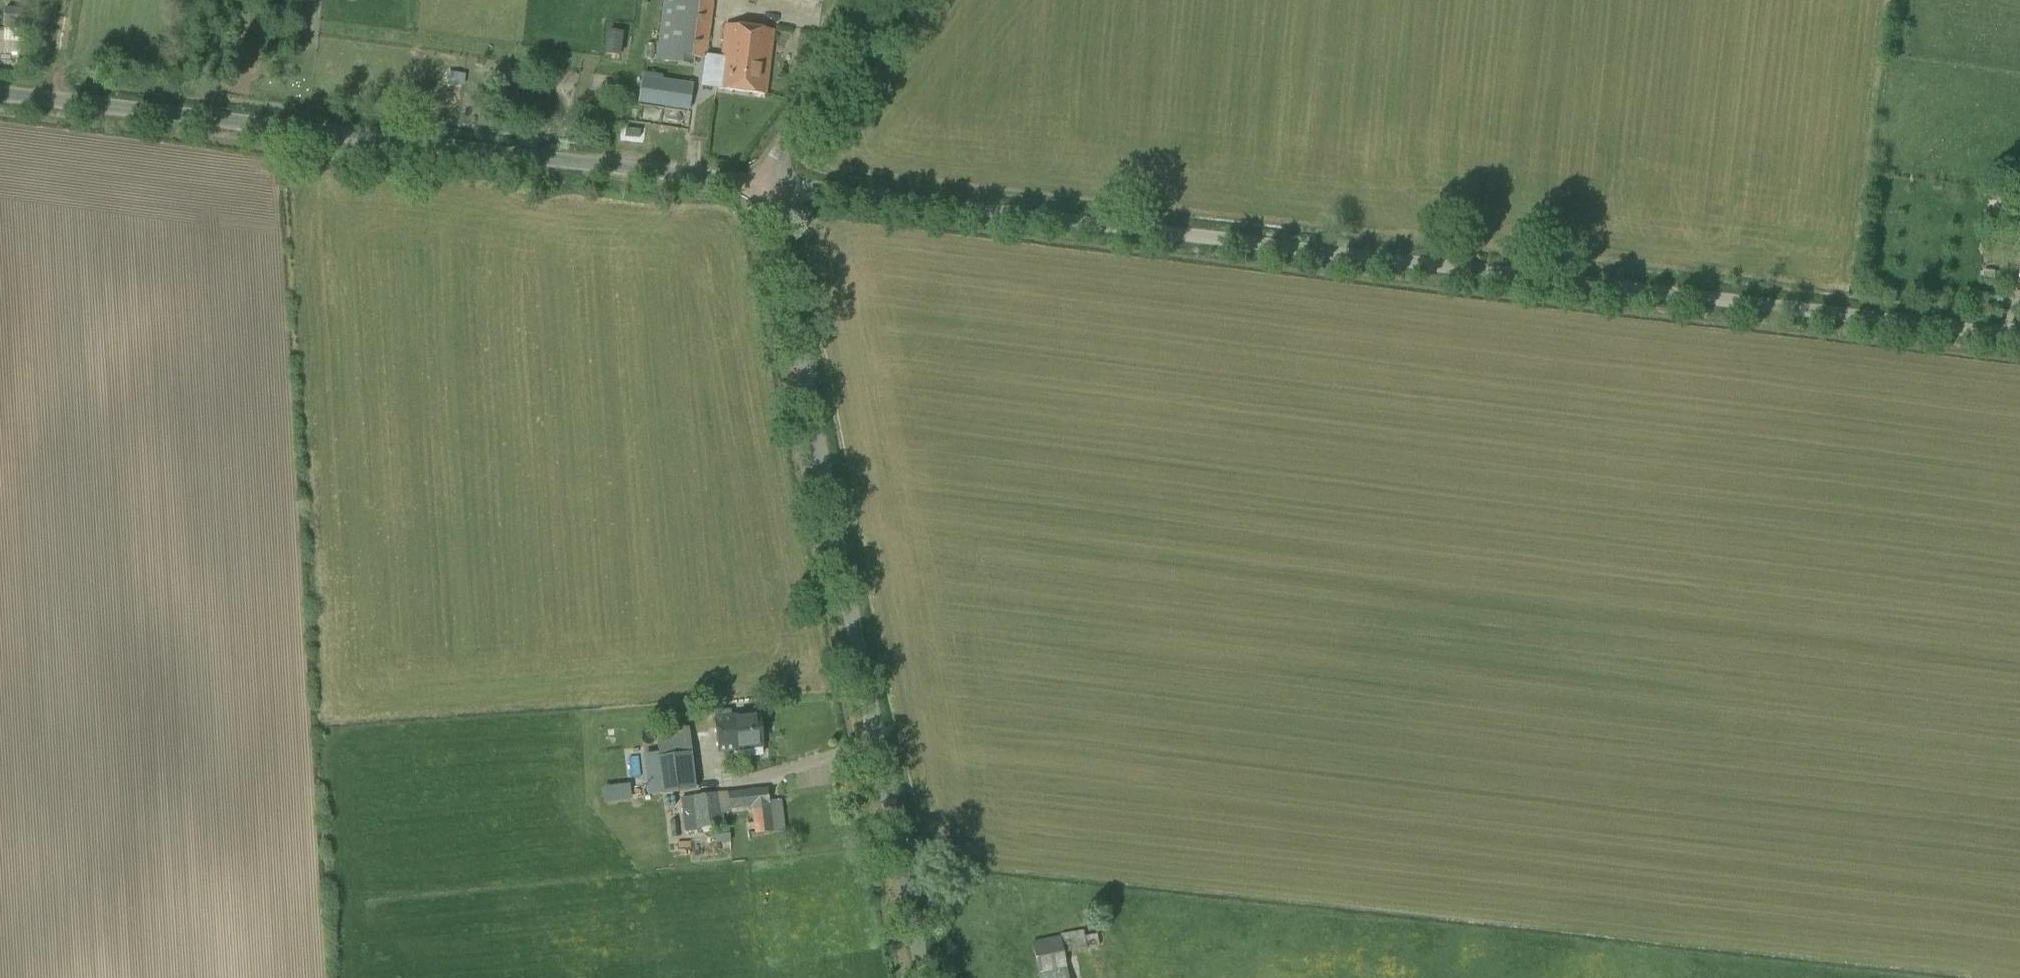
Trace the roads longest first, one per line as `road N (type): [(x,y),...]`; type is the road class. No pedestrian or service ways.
road 1 (unclassified): [(2019,339),(766,186)]
road 2 (unclassified): [(921,977),(766,186)]
road 3 (unclassified): [(766,186),(0,91)]
road 4 (unclassified): [(766,186),(899,0)]

